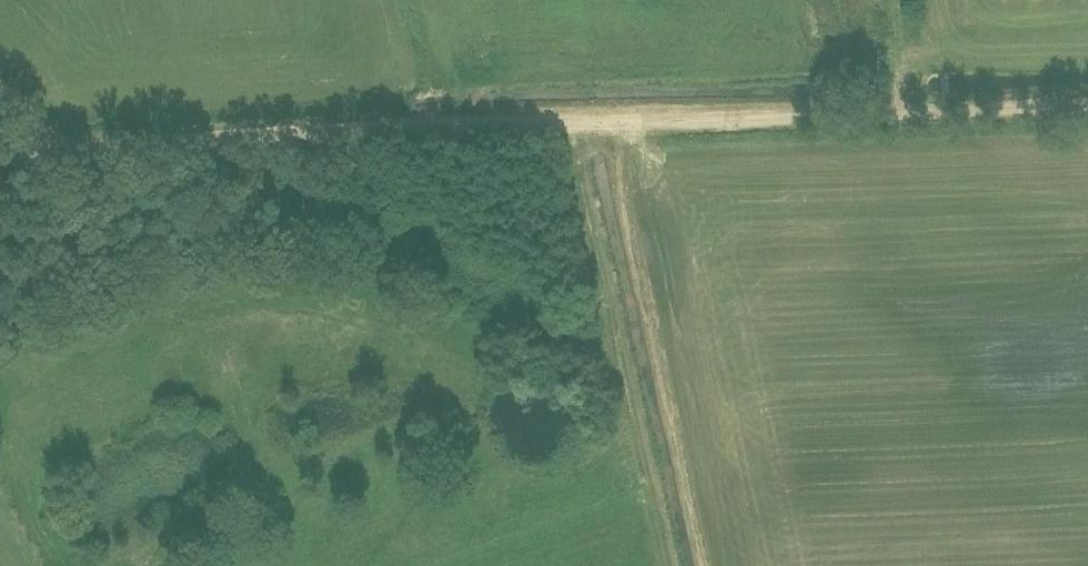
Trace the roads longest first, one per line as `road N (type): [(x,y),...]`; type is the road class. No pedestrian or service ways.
road 1 (track): [(1087,105),(413,127),(45,153)]
road 2 (track): [(563,123),(657,512)]
road 3 (track): [(30,155),(126,307)]

